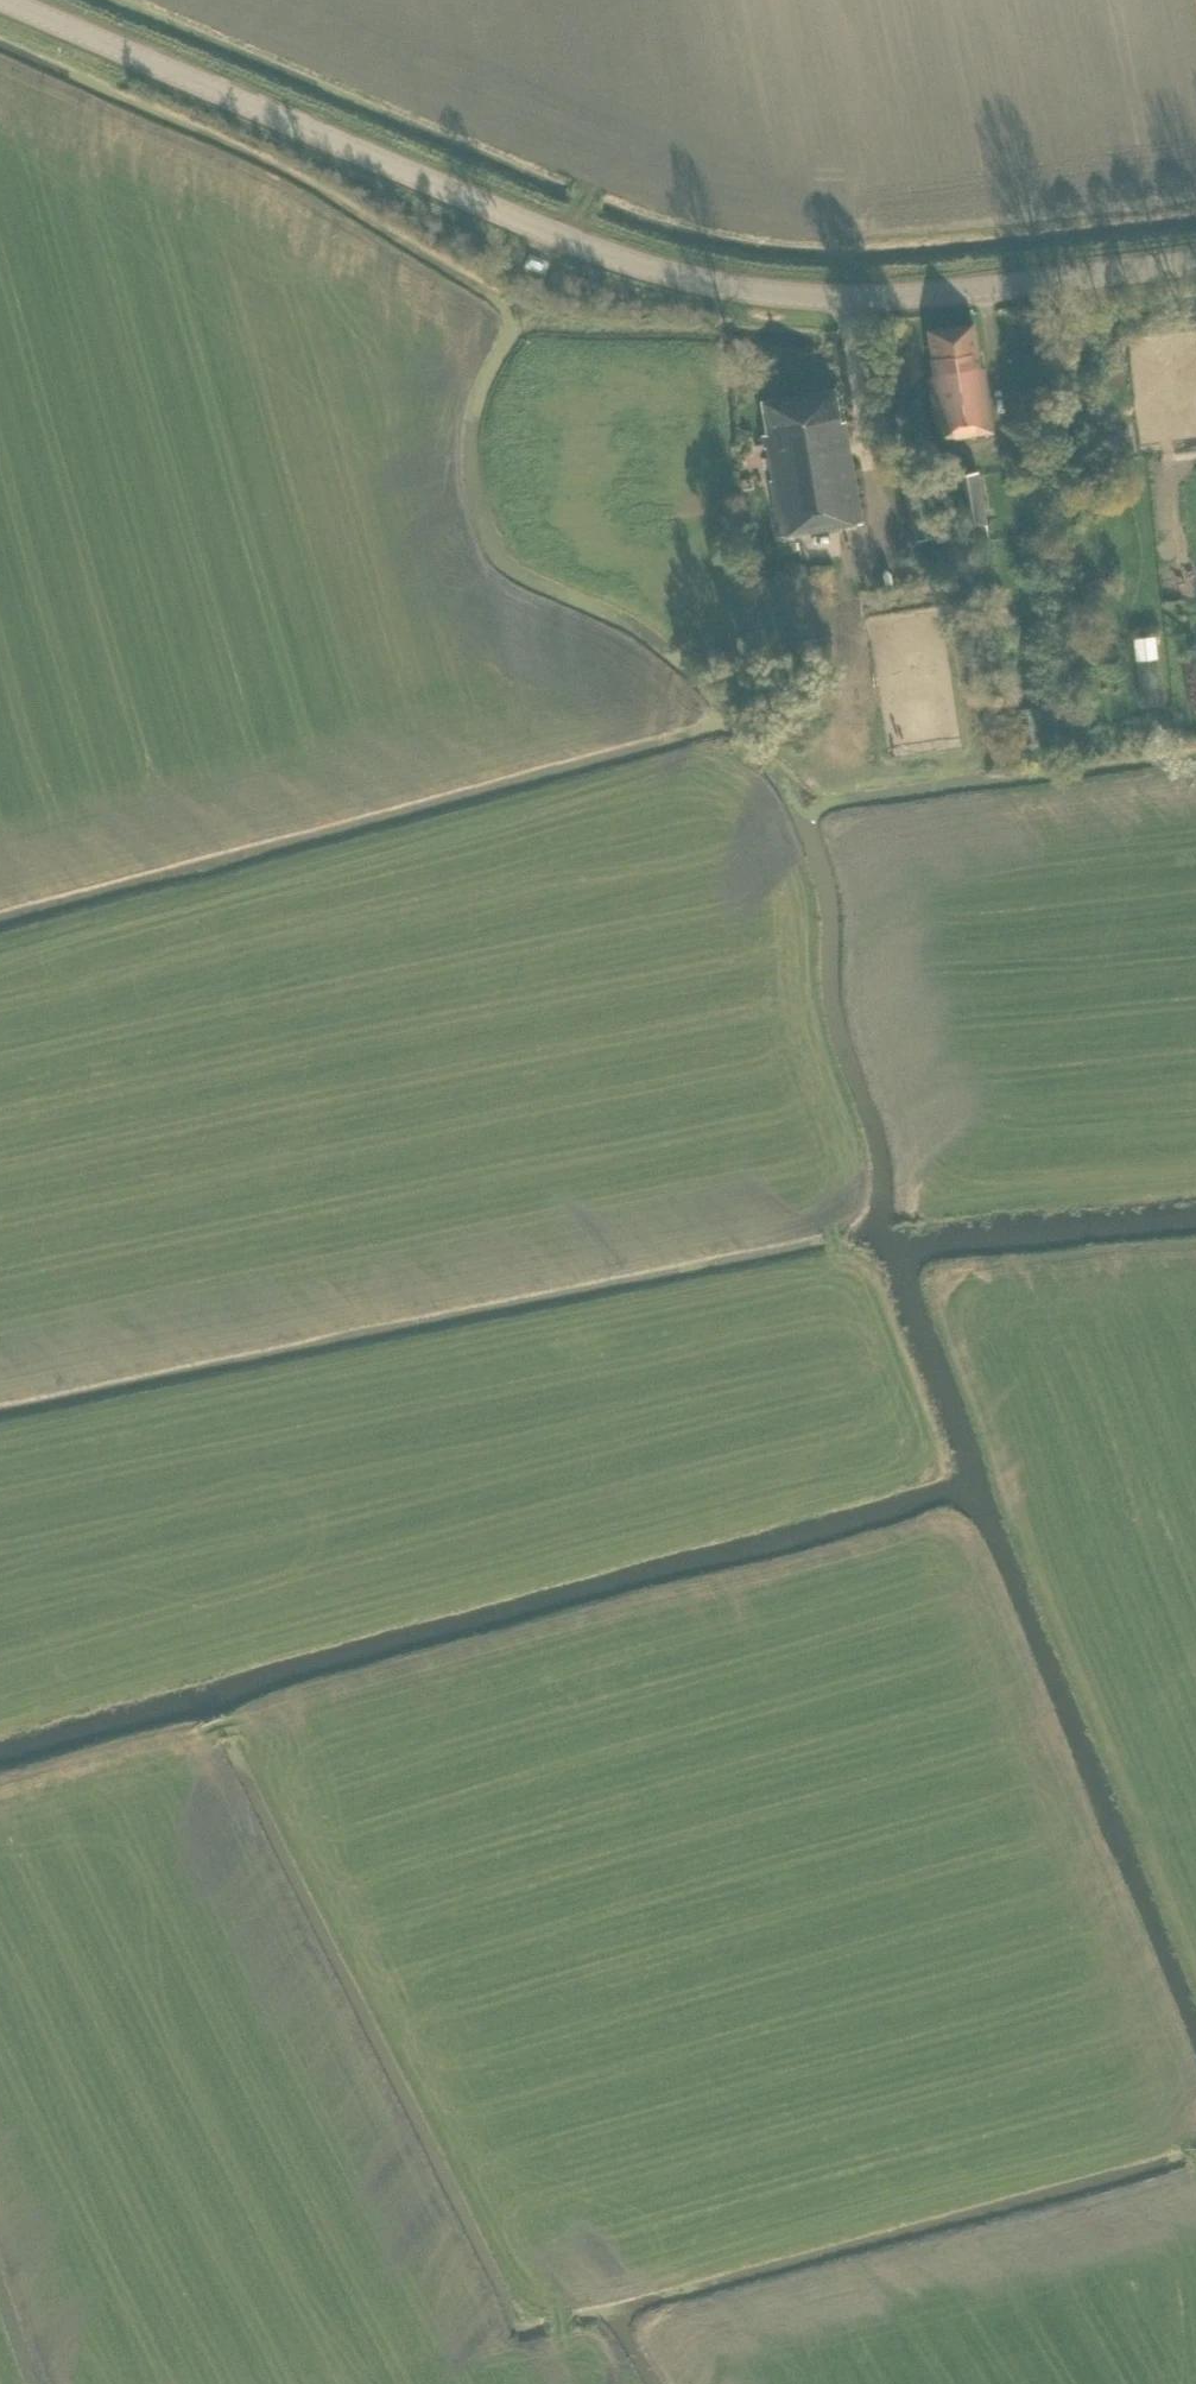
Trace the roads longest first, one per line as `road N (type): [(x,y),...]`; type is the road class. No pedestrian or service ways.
road 1 (secondary): [(1195,265),(900,302),(765,297),(566,240),(7,0)]

